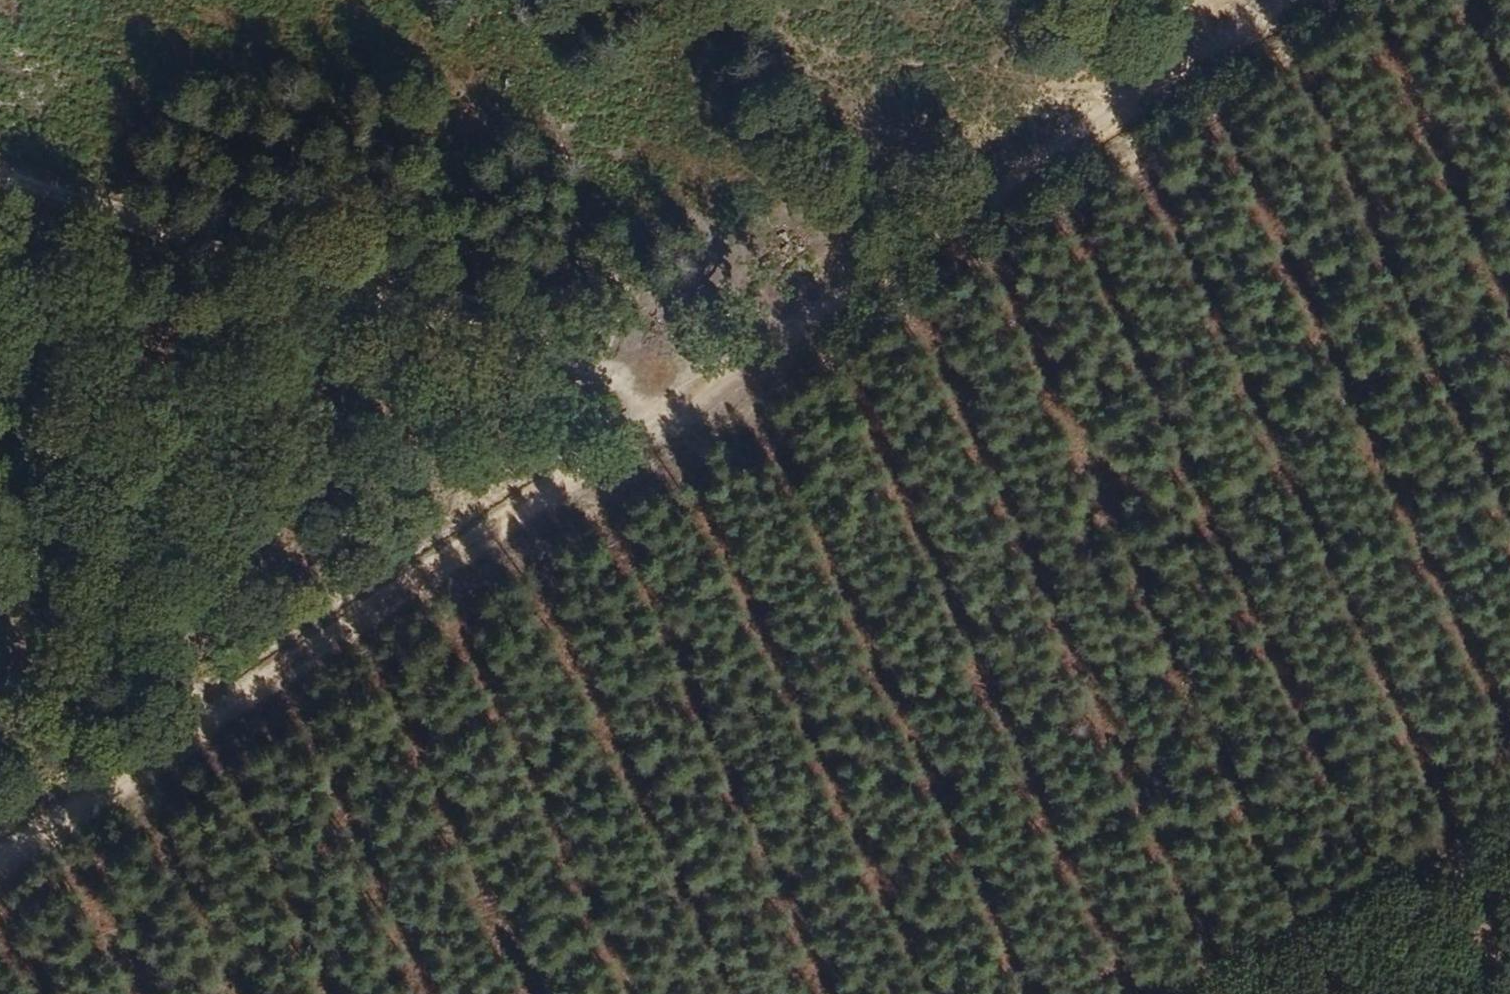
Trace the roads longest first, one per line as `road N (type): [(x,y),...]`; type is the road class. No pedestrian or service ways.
road 1 (track): [(1294,0),(0,844)]

